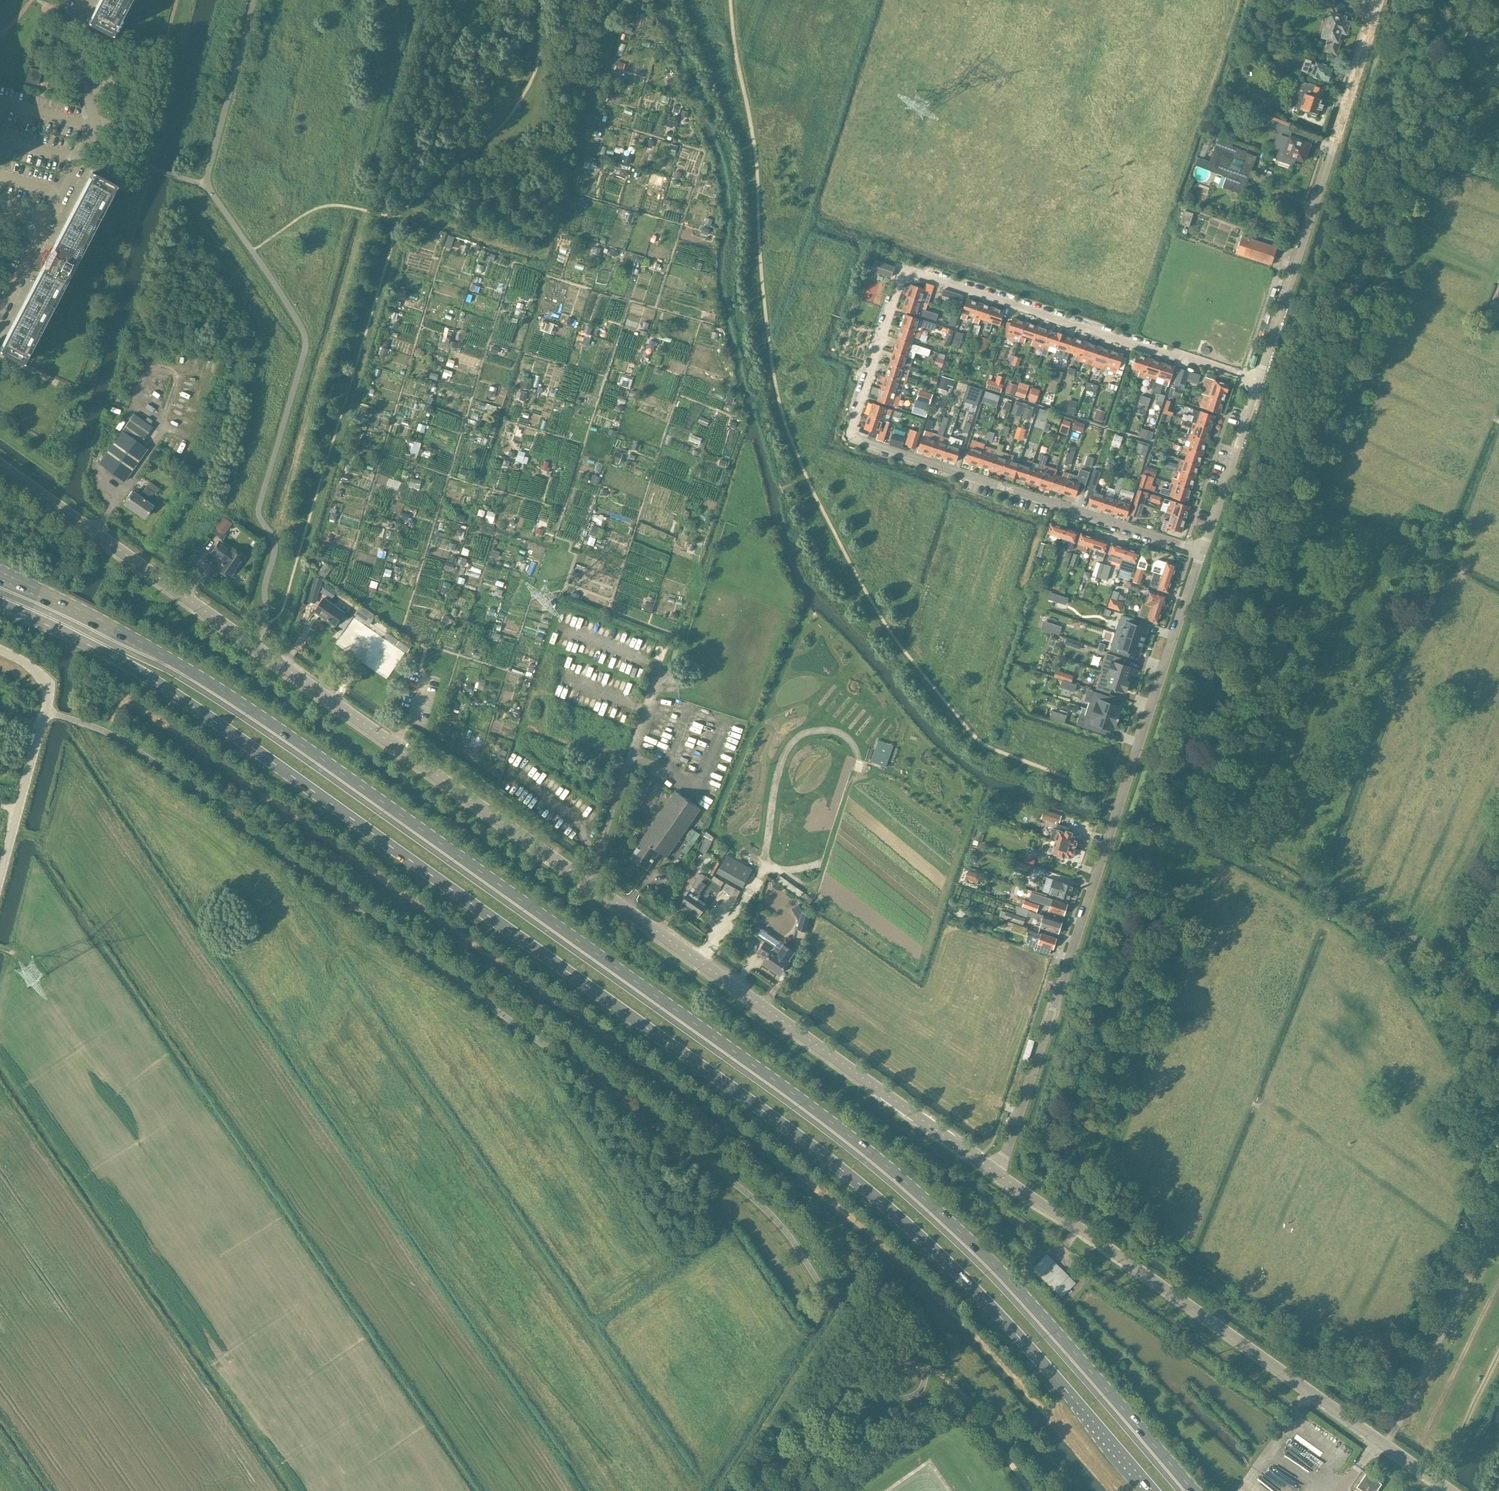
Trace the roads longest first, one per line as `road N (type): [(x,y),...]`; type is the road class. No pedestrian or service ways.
road 1 (secondary): [(1194,1490),(981,1252),(867,1152),(293,739),(160,654),(0,572)]
road 2 (secondary): [(0,604),(134,670),(229,732),(864,1188),(990,1306),(1152,1490)]
road 3 (unclassified): [(995,1172),(0,464)]
road 4 (residential): [(1257,380),(902,272),(850,433),(855,439),(1201,552)]
road 5 (unclassified): [(995,1172),(1201,552)]
road 6 (unclassified): [(1450,1490),(995,1172)]
road 7 (unclassified): [(1257,380),(1379,0)]
road 8 (unclassified): [(0,876),(48,694),(44,679),(0,652)]
road 9 (residential): [(48,222),(95,128),(71,29),(80,0)]
road 10 (track): [(1229,472),(1431,565)]
road 11 (unclassified): [(1201,552),(1257,380)]
road 12 (track): [(1445,1464),(1498,1355)]

